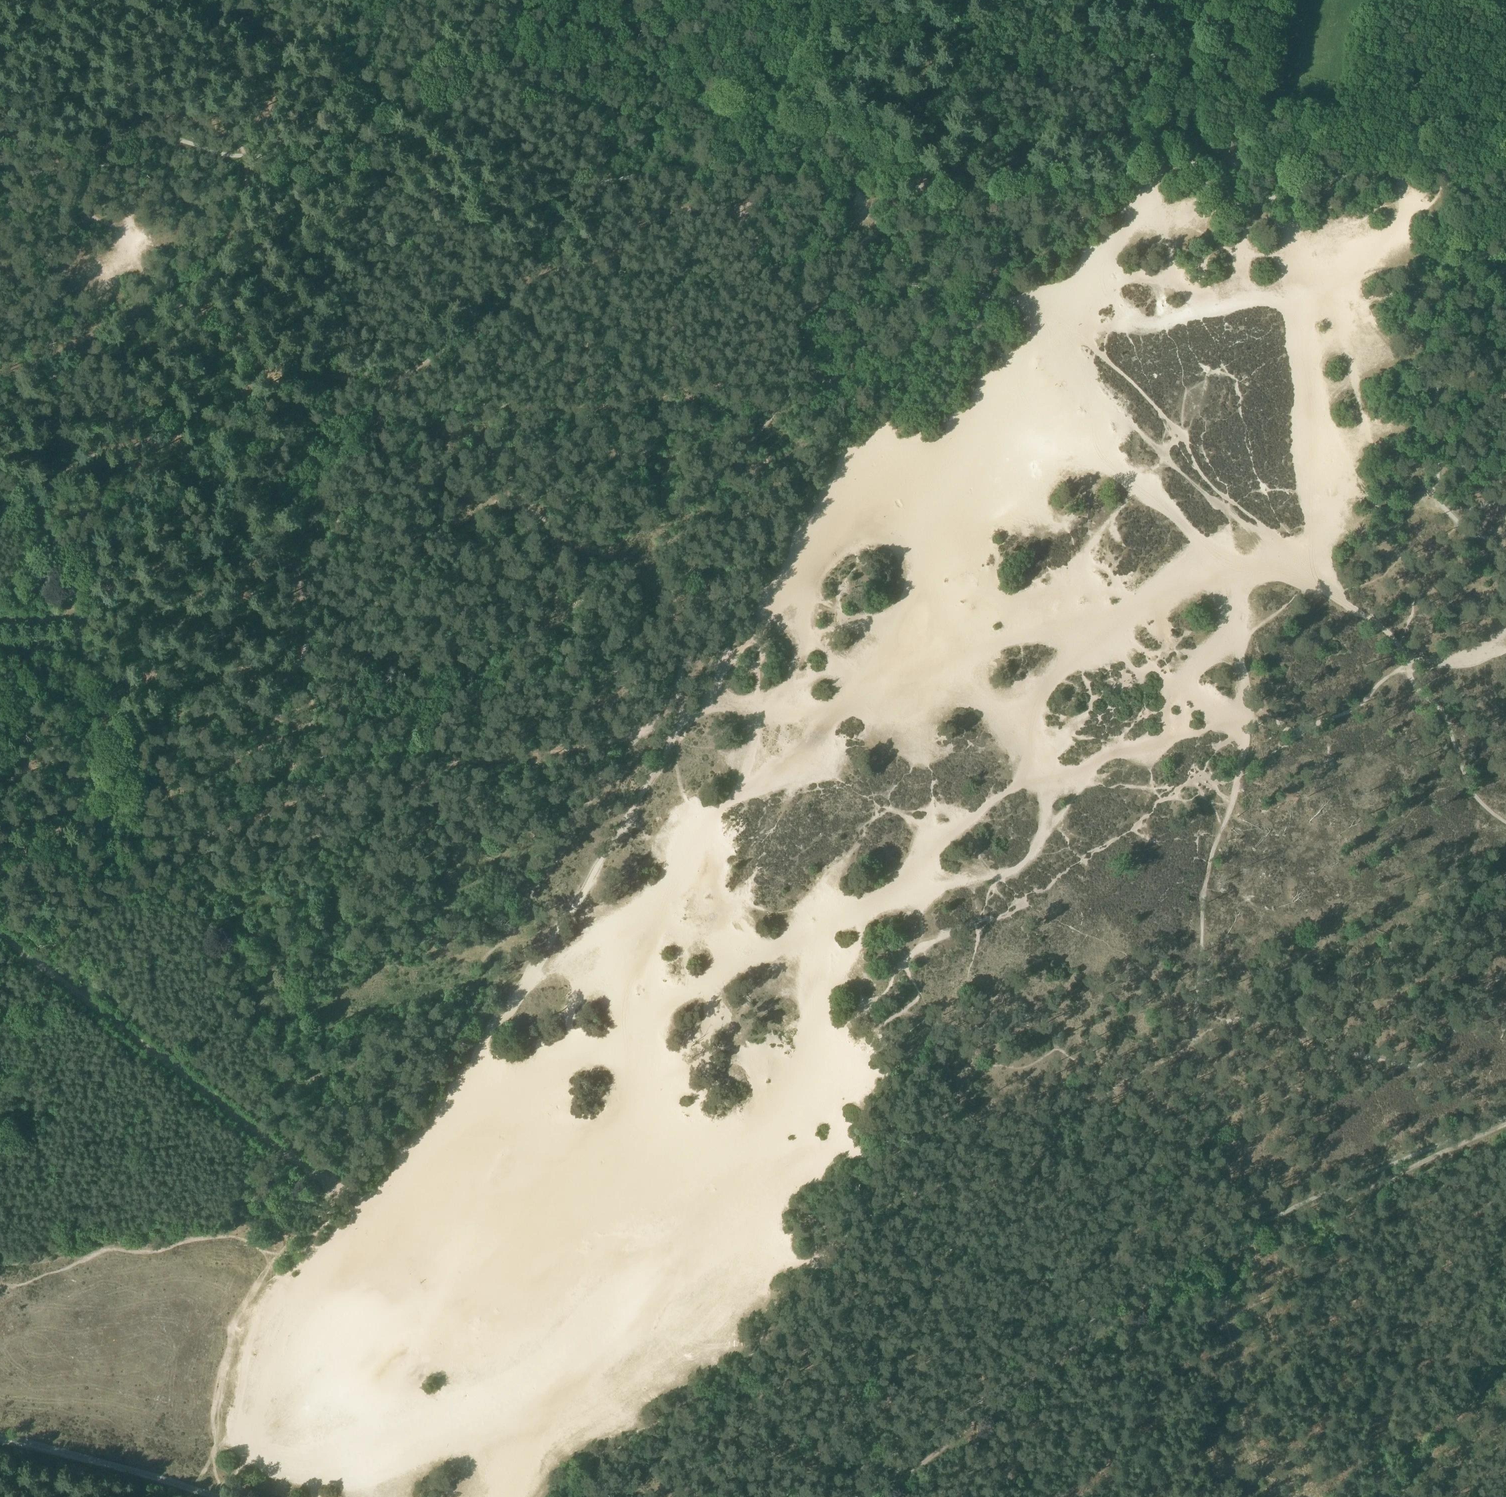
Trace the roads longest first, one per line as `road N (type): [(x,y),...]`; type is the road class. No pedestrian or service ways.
road 1 (track): [(1042,322),(950,434),(858,476),(820,511),(766,624),(680,723),(638,806),(281,1345),(234,1496)]
road 2 (track): [(1505,817),(1463,781),(1437,703),(1410,677),(1392,637),(1153,445),(1042,322),(1006,298),(924,286),(895,284),(844,304)]
road 3 (track): [(232,134),(273,143),(447,130),(547,221),(551,275),(682,205),(747,208)]
road 4 (track): [(1191,1038),(1208,1136),(1254,1236)]
road 5 (track): [(1505,1363),(1394,1496)]
road 6 (track): [(975,1398),(960,1424),(874,1496)]
road 7 (track): [(766,132),(818,0)]
road 8 (track): [(186,1496),(68,1452)]

